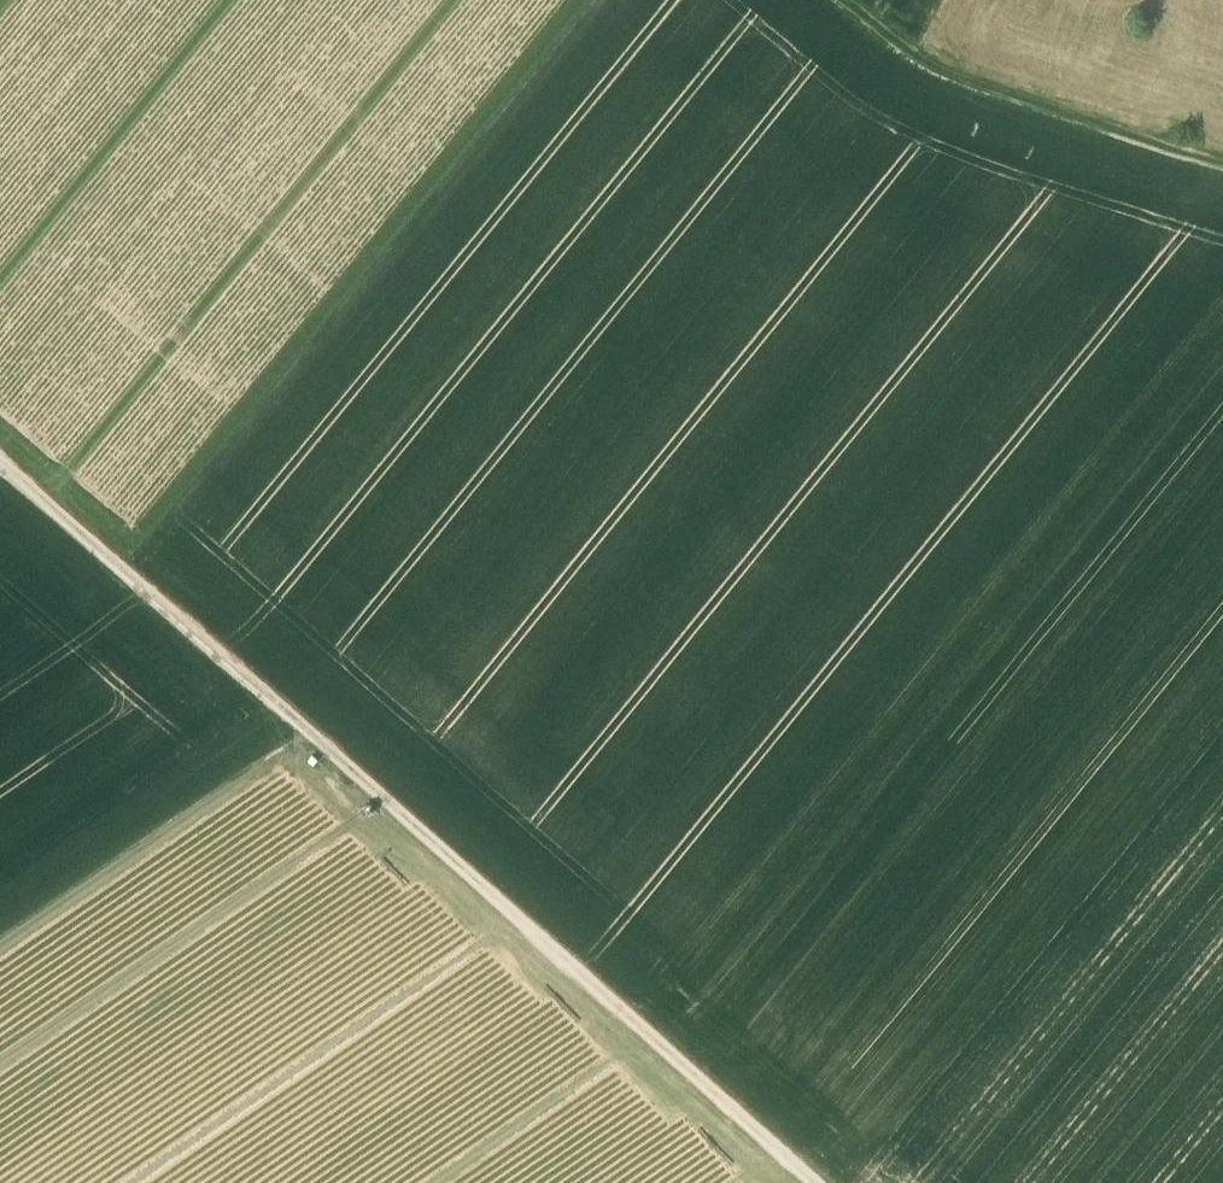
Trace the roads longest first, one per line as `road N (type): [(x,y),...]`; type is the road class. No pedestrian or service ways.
road 1 (track): [(0,462),(818,1182)]
road 2 (track): [(858,0),(915,50),(966,77),(1222,170)]

